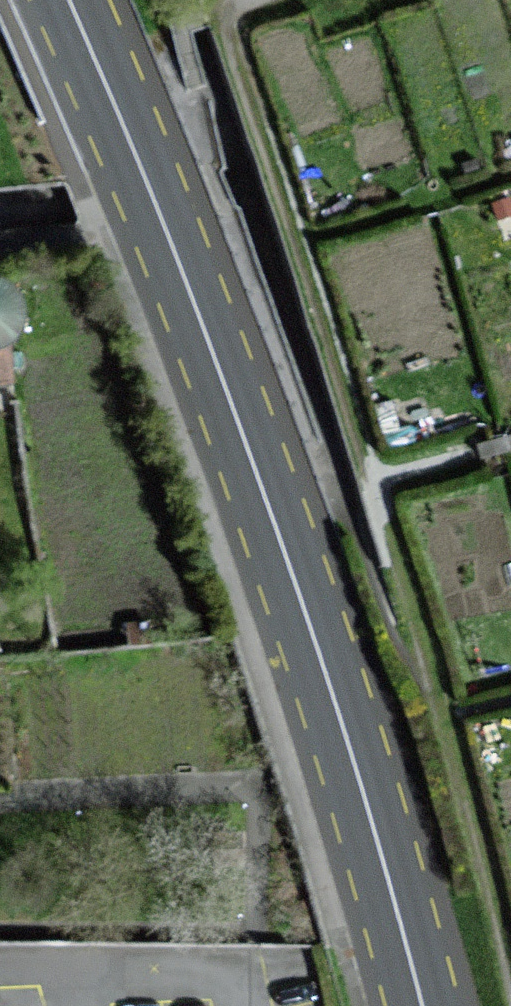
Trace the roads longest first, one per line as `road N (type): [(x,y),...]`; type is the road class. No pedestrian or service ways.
road 1 (primary): [(70,0),(202,283),(426,1005)]
road 2 (motorway): [(271,0),(510,691)]
road 3 (motorway): [(510,152),(469,0)]

